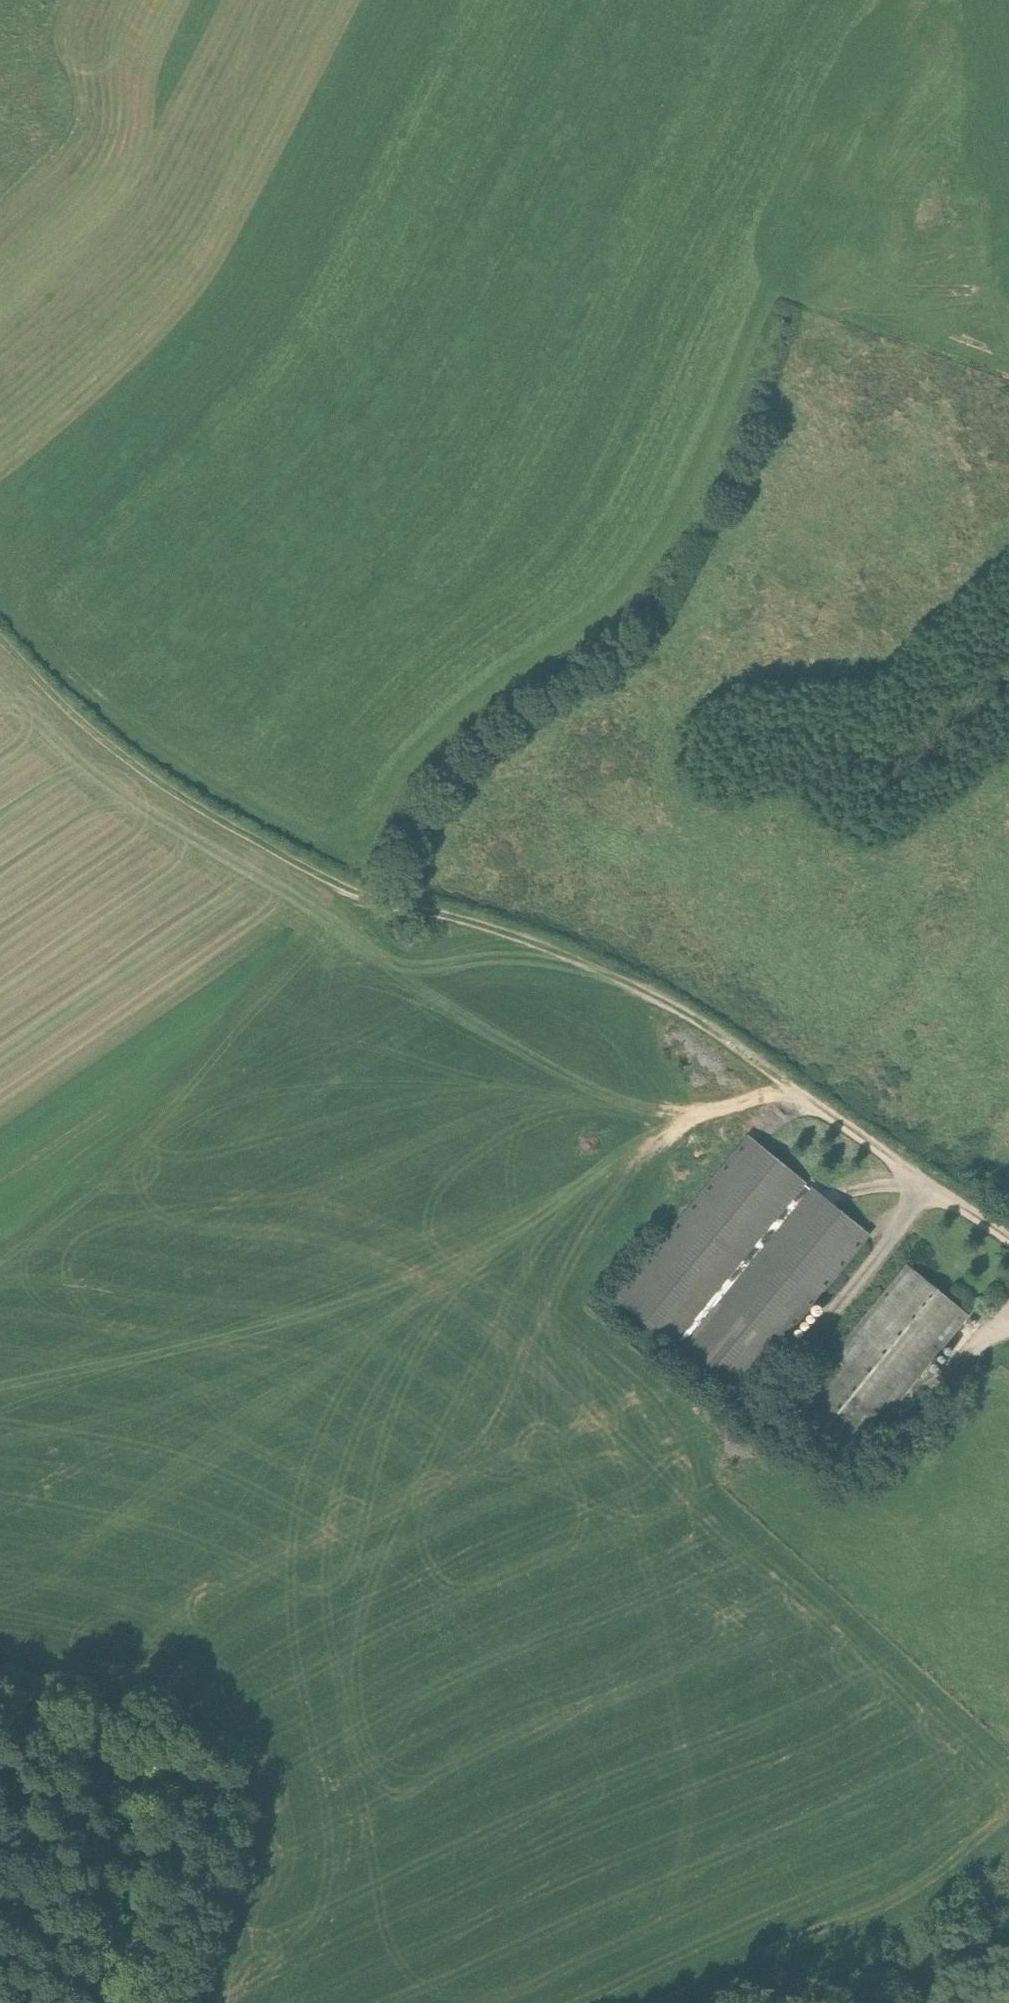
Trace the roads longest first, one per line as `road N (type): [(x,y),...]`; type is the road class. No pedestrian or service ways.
road 1 (track): [(1008,1241),(663,1002),(548,947),(399,906),(295,863),(160,783),(38,683)]
road 2 (track): [(926,1185),(819,1333)]

